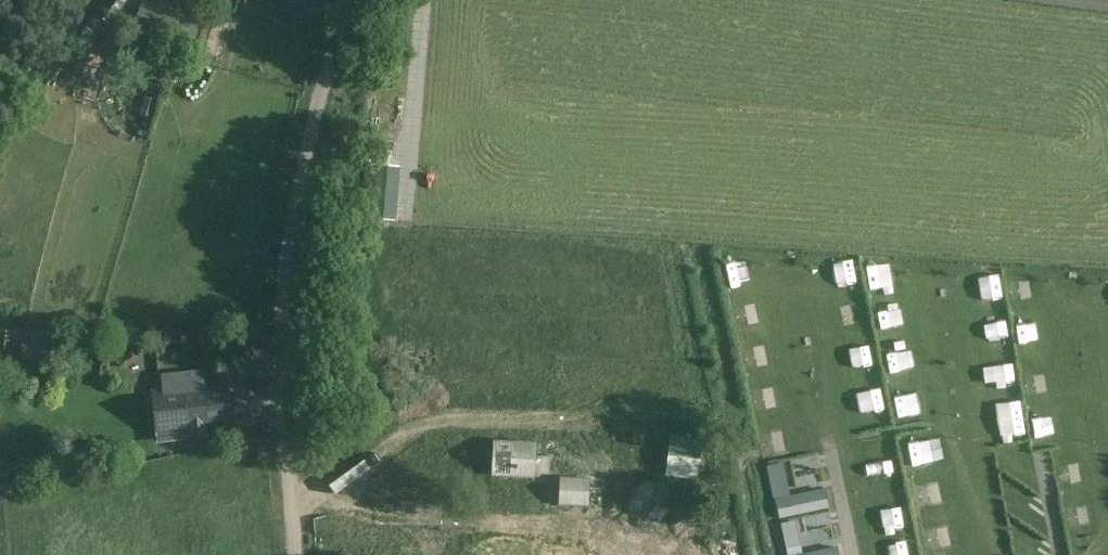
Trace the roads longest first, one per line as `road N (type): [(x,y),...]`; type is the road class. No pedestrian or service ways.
road 1 (residential): [(295,554),(276,329),(283,248),(295,166),(347,0)]

